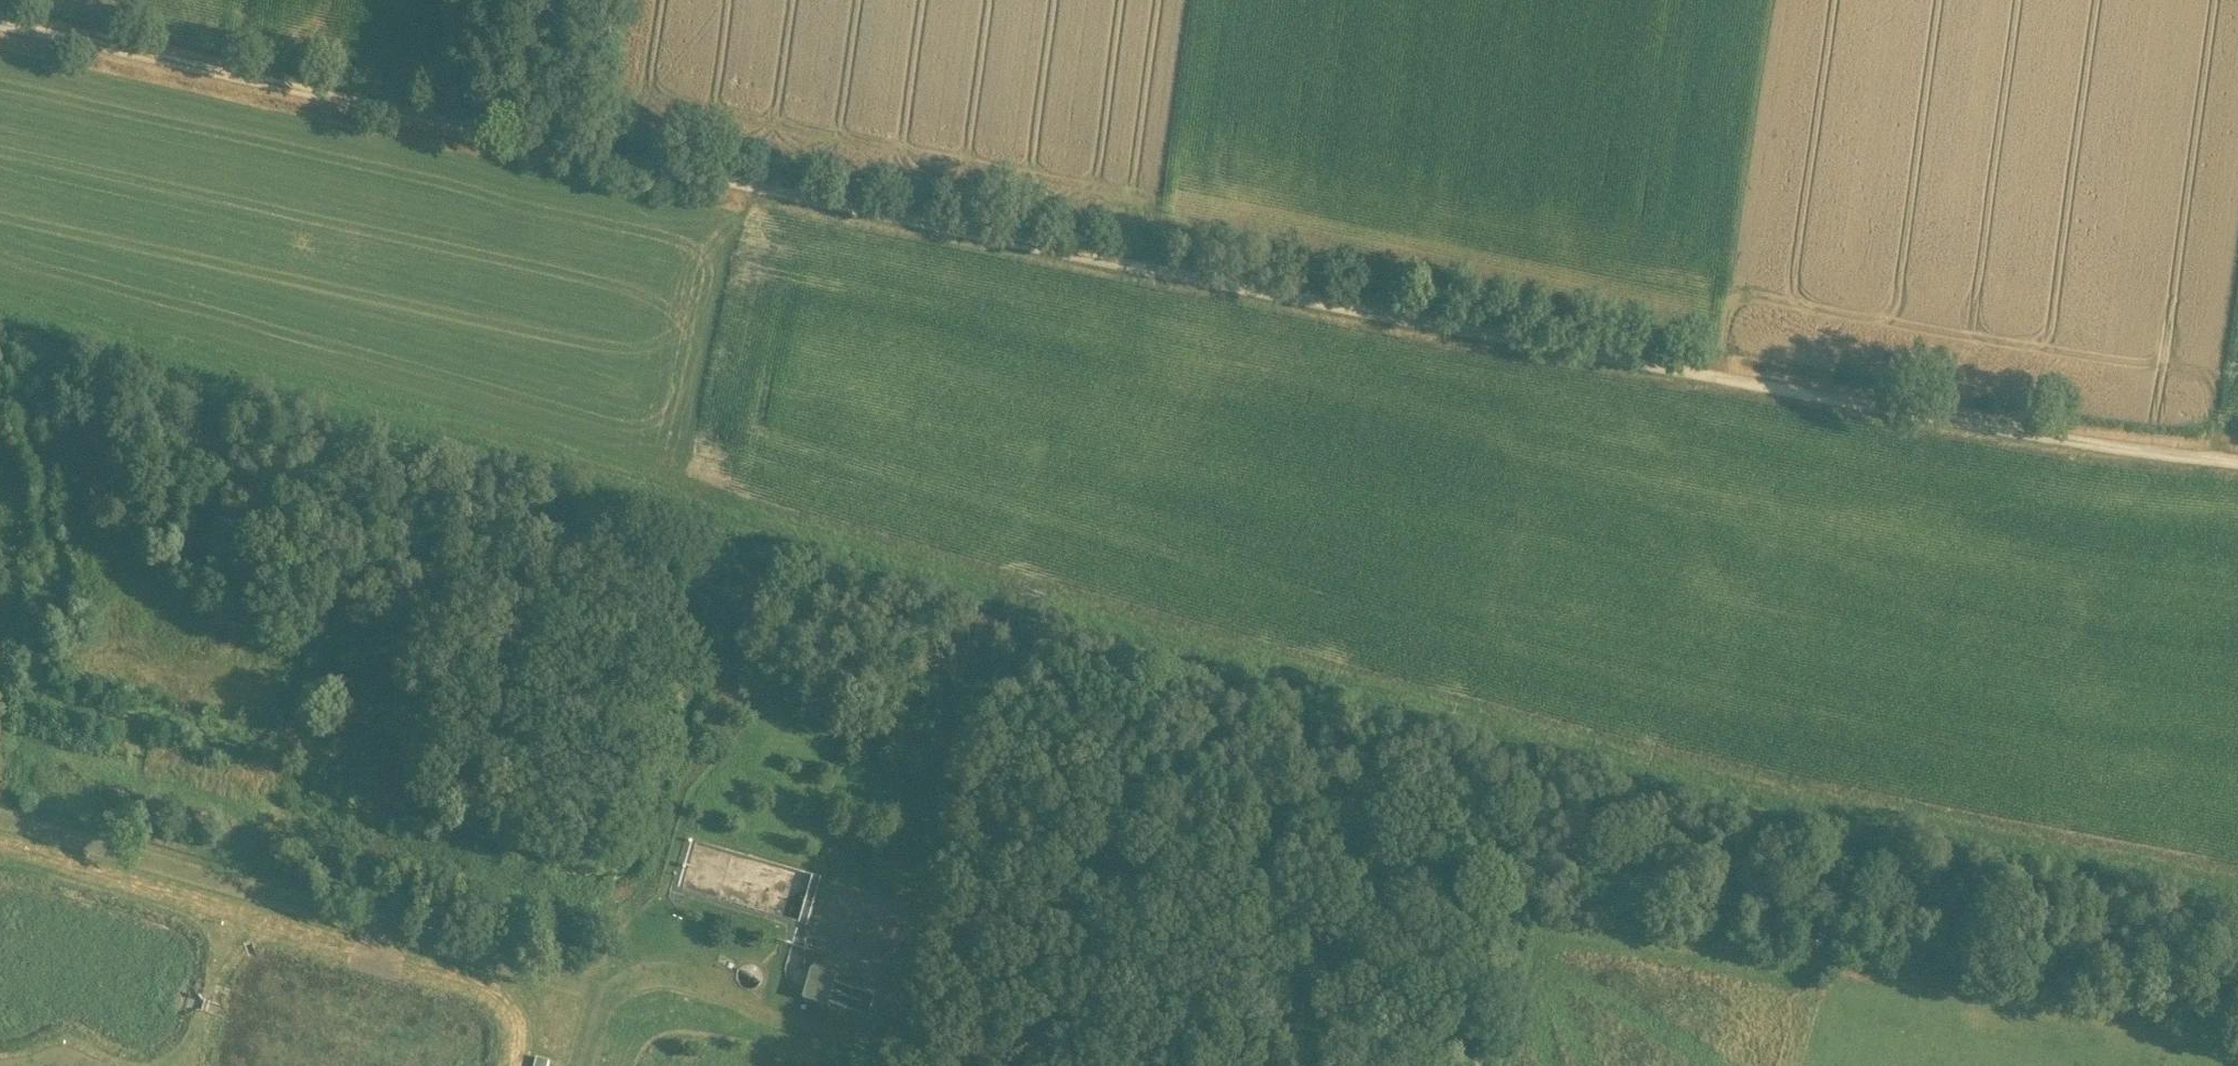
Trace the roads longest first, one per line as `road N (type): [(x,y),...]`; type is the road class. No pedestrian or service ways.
road 1 (track): [(0,25),(1097,263),(2061,442),(2237,462)]

